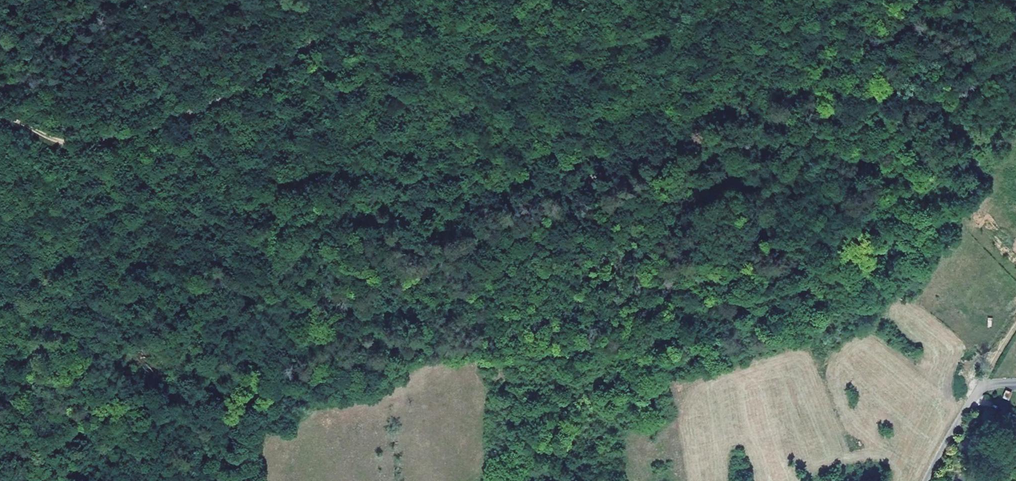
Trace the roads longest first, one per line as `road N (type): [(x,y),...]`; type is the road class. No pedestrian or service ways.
road 1 (track): [(382,0),(249,93),(138,139),(77,150),(0,117)]
road 2 (track): [(1015,317),(926,480)]

